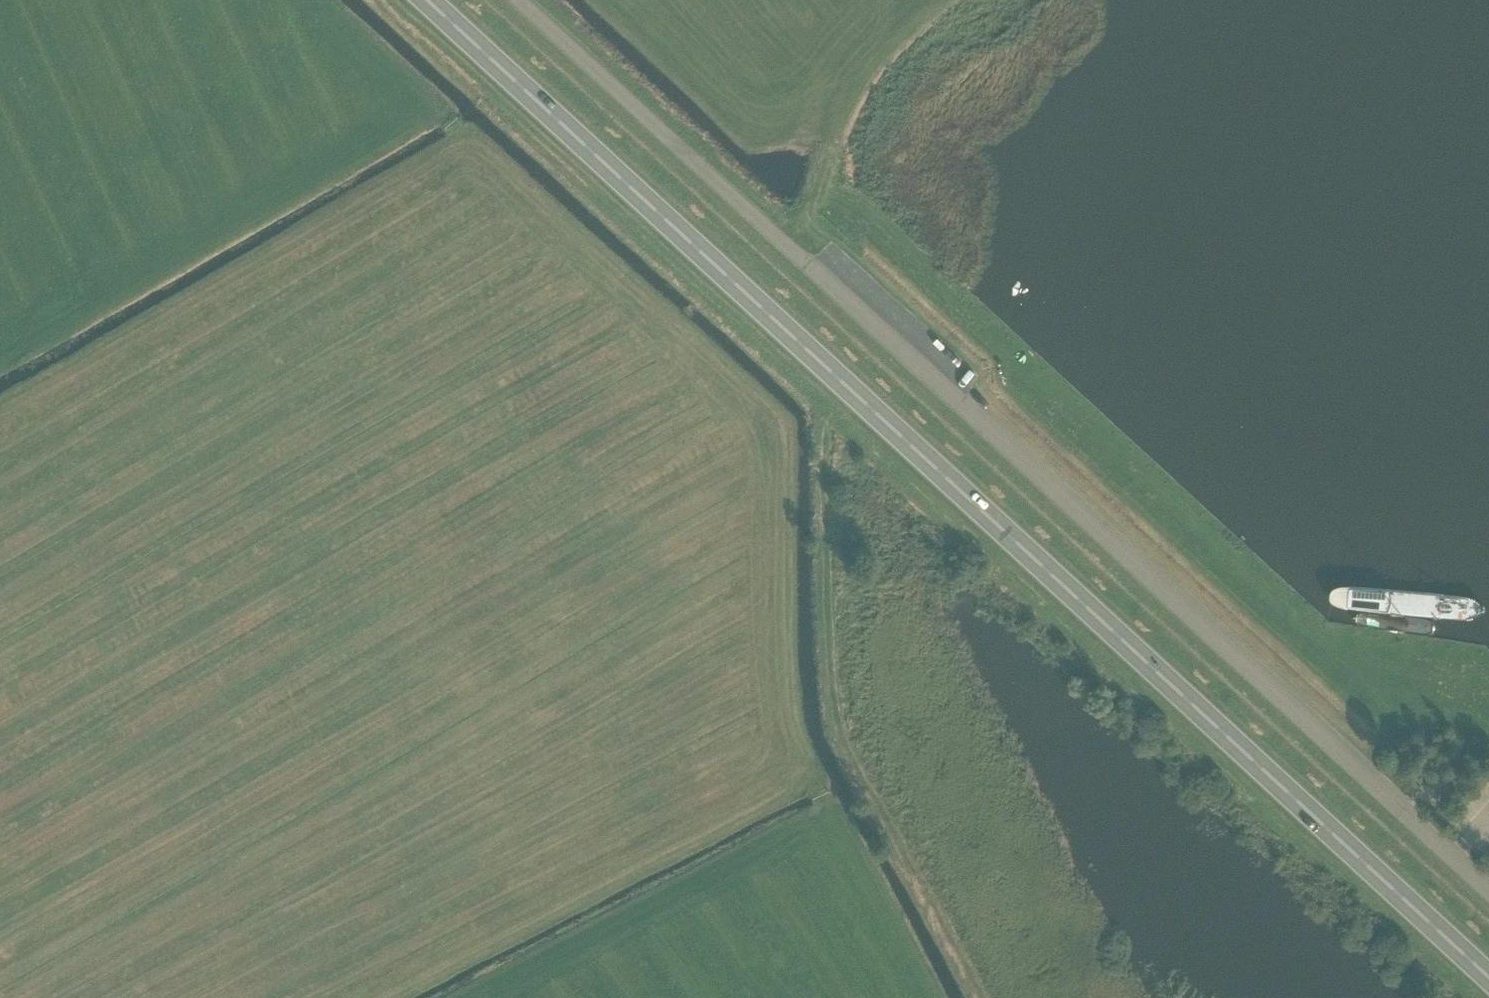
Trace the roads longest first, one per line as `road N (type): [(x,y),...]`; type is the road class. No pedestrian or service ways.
road 1 (trunk): [(1488,978),(427,0)]
road 2 (unclassified): [(519,0),(1488,890)]
road 3 (track): [(782,241),(812,205),(844,109)]

